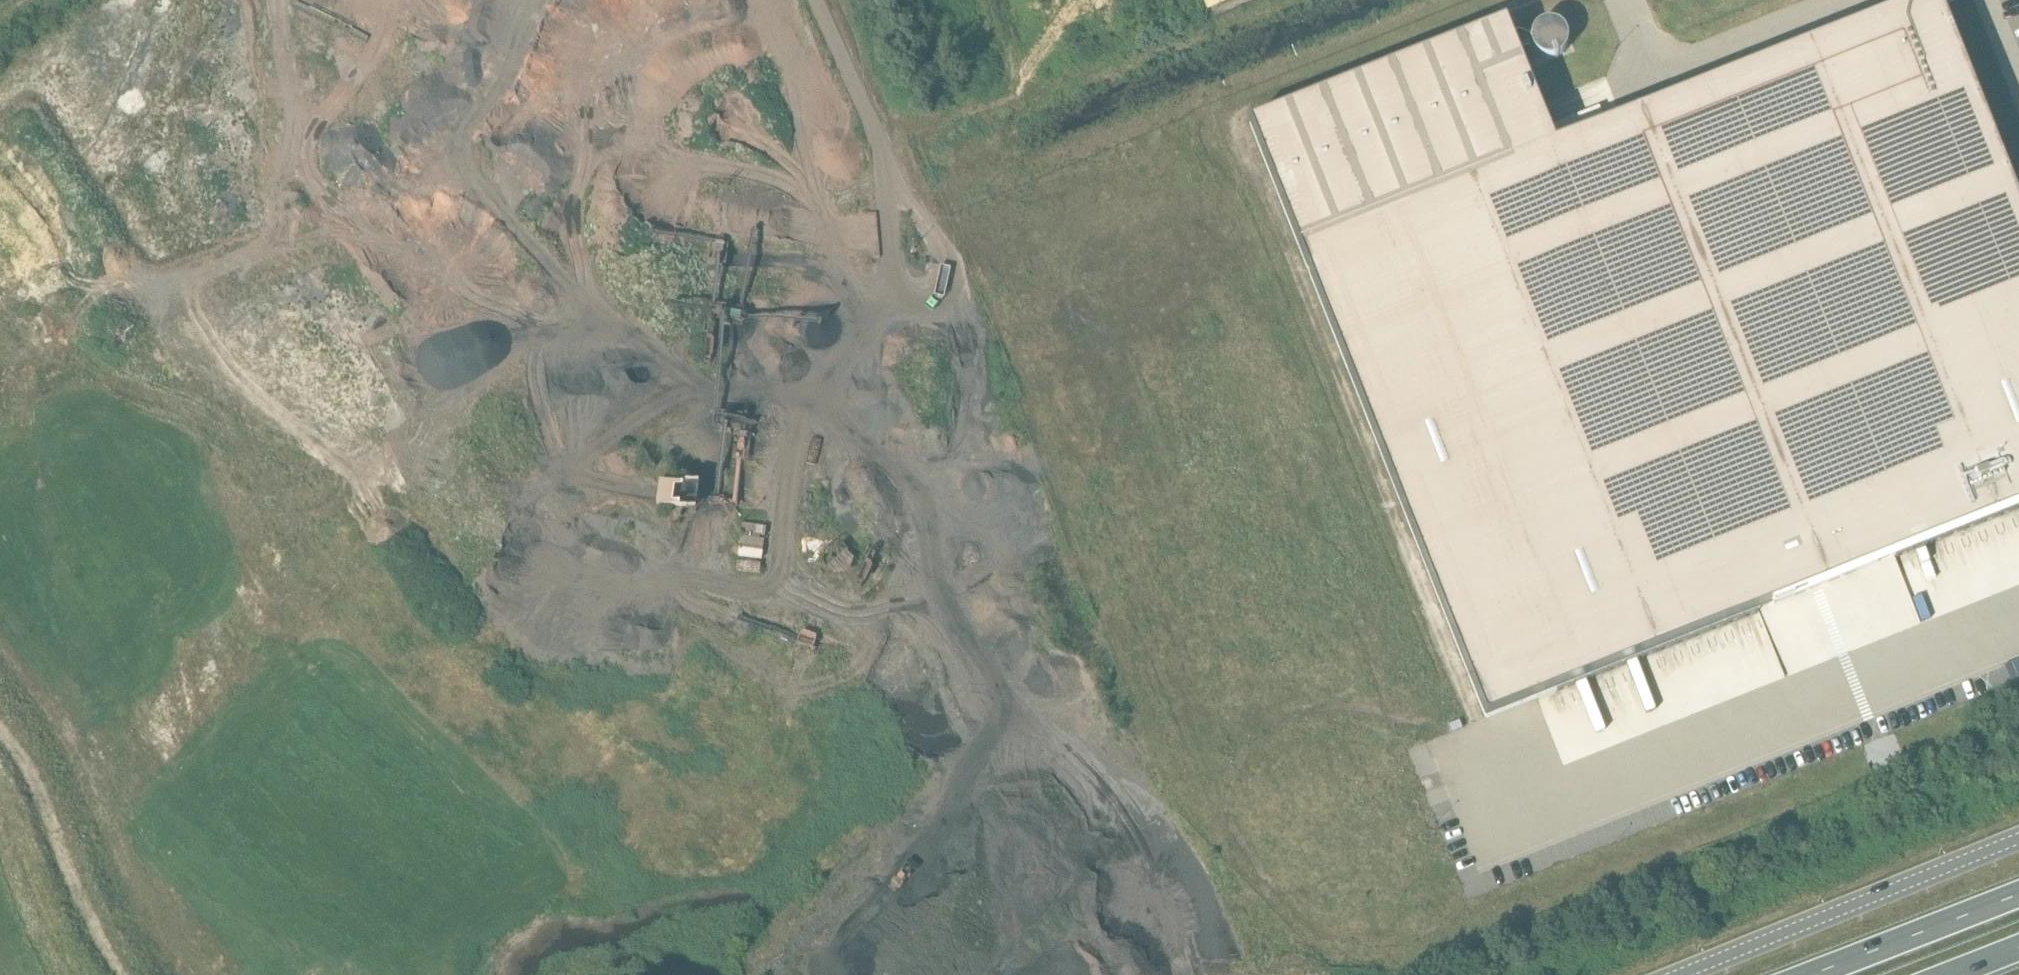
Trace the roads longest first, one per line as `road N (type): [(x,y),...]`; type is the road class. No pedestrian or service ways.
road 1 (tertiary): [(2018,839),(1681,974)]
road 2 (trunk): [(2018,895),(1811,974)]

